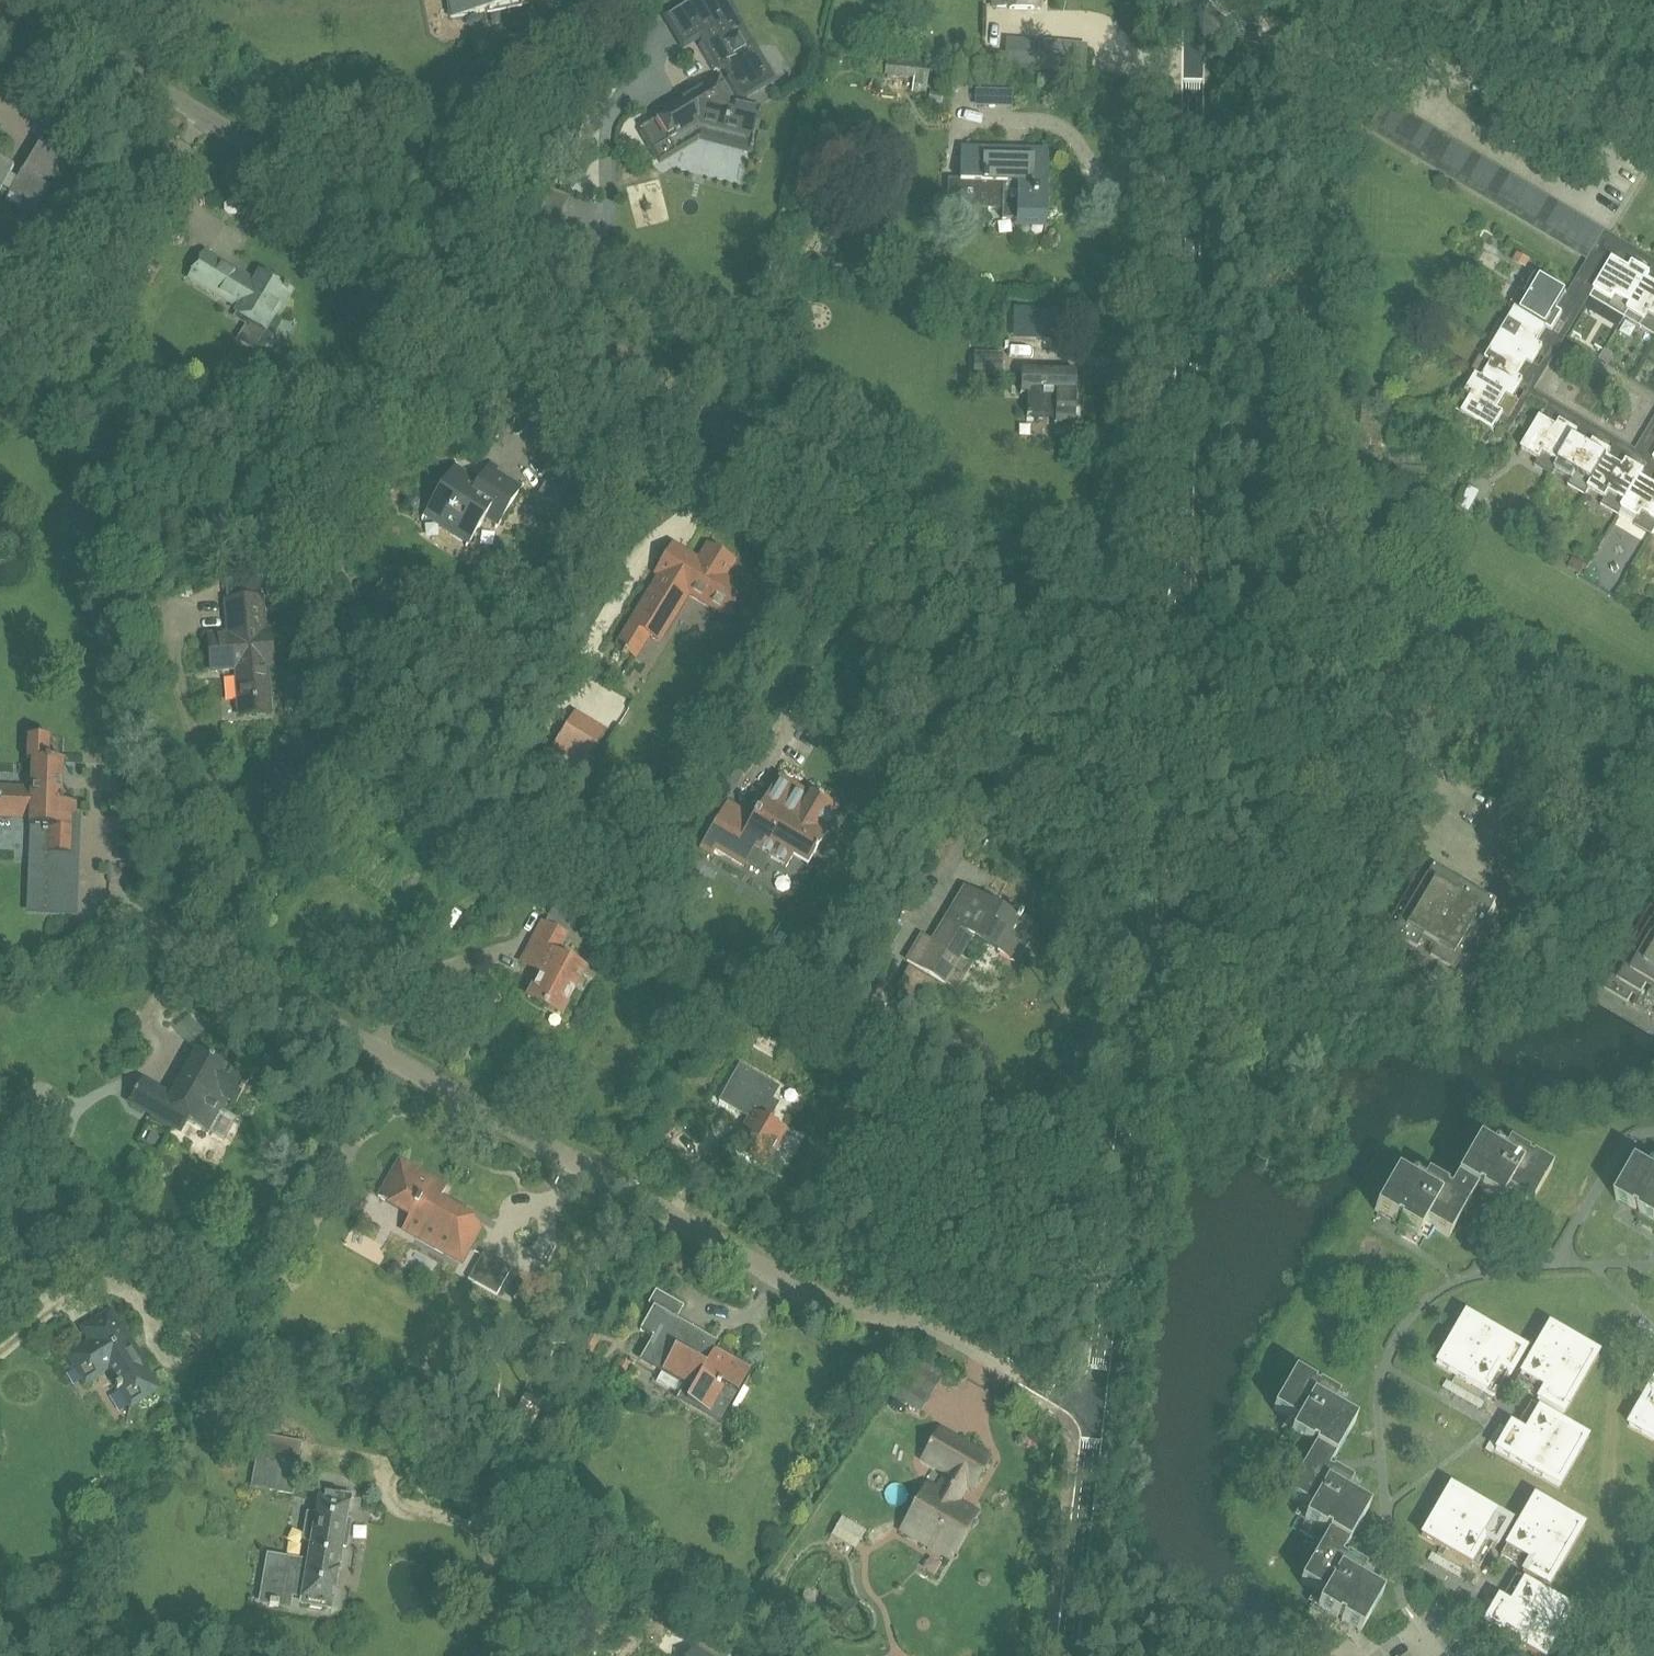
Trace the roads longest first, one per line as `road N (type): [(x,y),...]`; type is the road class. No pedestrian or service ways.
road 1 (residential): [(1173,693),(16,0)]
road 2 (residential): [(151,929),(430,1084),(769,1287),(995,1358),(1059,1399),(1094,1406)]
road 3 (tertiary): [(1094,1406),(1143,904),(1173,693)]
road 4 (tertiary): [(1173,693),(1192,25)]
road 5 (residential): [(1653,114),(1192,25)]
road 6 (tertiary): [(1063,1655),(1094,1406)]
road 7 (residential): [(1449,729),(1653,848)]

